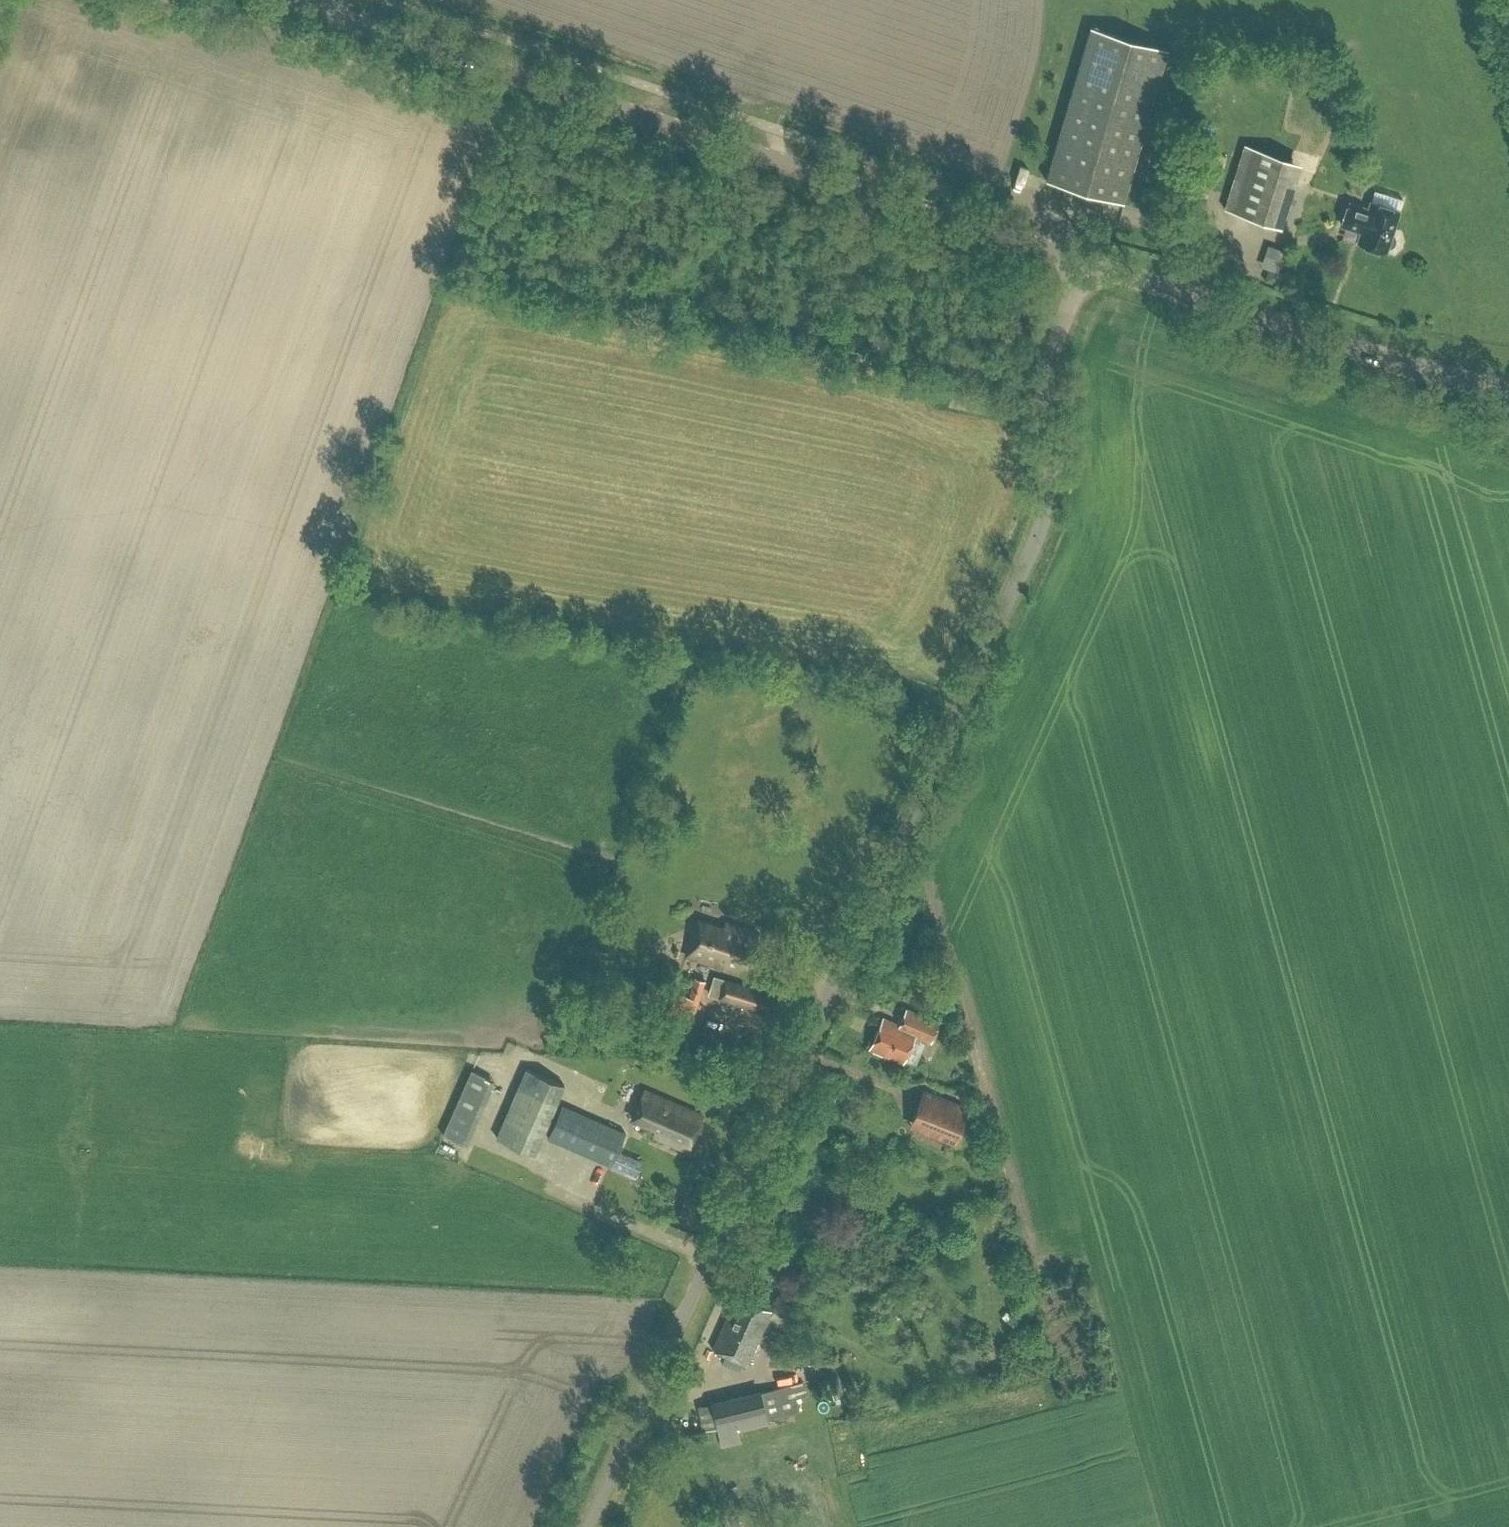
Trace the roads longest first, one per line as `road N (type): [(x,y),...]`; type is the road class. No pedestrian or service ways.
road 1 (unclassified): [(588,1526),(1026,563),(1050,466),(1048,373),(1087,263)]
road 2 (tertiary): [(286,0),(974,229)]
road 3 (tertiary): [(1508,391),(1431,375),(1087,263)]

